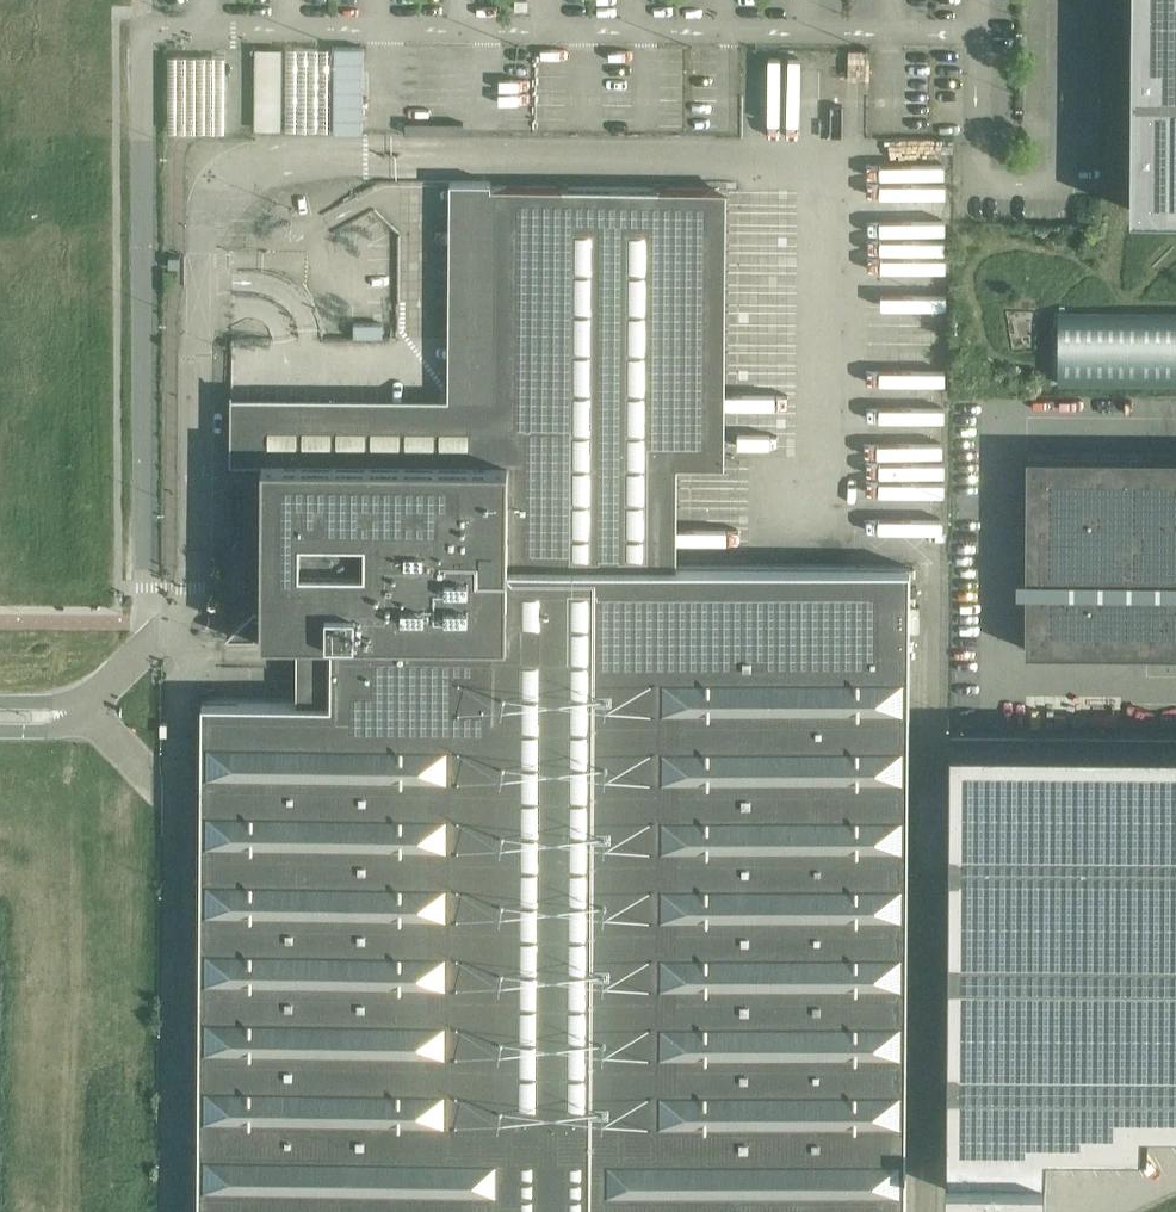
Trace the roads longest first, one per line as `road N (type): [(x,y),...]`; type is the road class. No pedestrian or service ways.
road 1 (unclassified): [(0,716),(53,717),(85,705),(136,659),(142,639),(139,13)]

